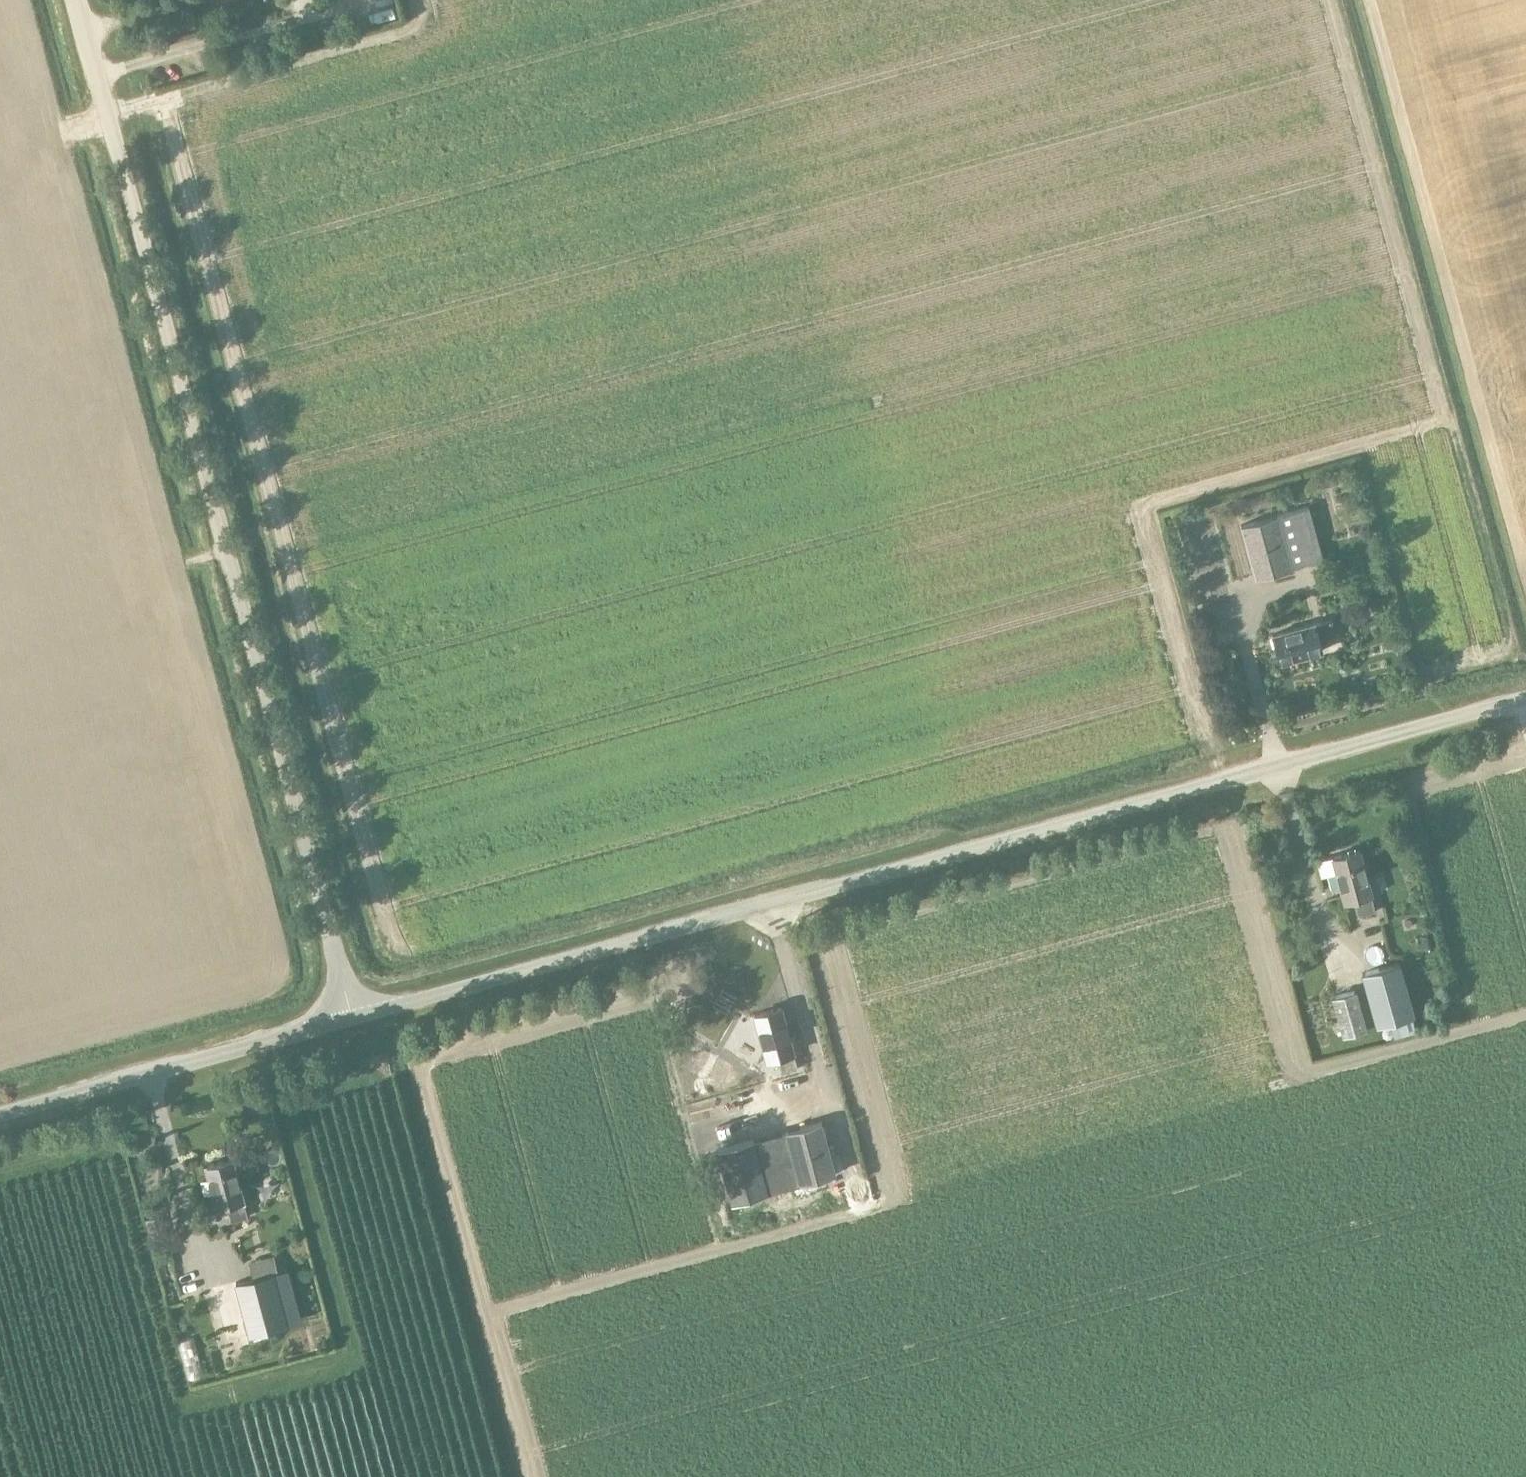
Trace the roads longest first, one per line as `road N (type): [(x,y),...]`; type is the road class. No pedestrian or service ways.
road 1 (unclassified): [(351,1017),(1525,697)]
road 2 (unclassified): [(76,0),(351,1017)]
road 3 (unclassified): [(0,1114),(351,1017)]

